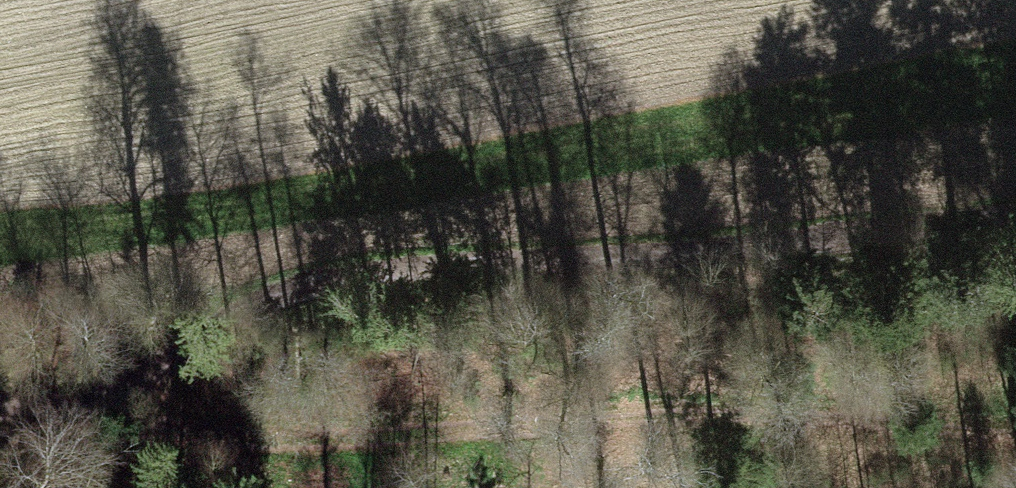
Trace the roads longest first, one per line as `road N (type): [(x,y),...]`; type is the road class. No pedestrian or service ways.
road 1 (track): [(0,412),(84,417),(315,282),(1015,184)]
road 2 (track): [(1015,431),(737,411),(444,448),(84,417)]

